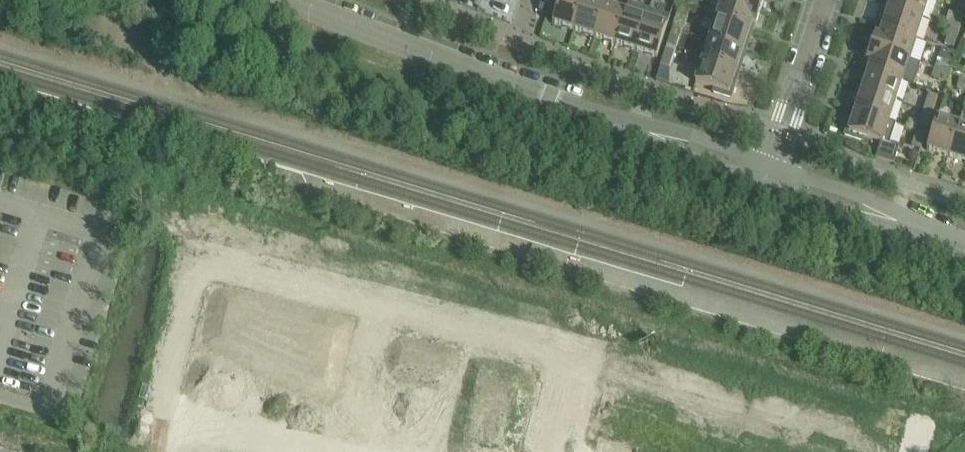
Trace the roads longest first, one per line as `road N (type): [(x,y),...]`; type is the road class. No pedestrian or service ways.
road 1 (tertiary): [(767,174),(278,0)]
road 2 (tertiary): [(964,248),(767,174)]
road 3 (residential): [(767,174),(826,0)]

